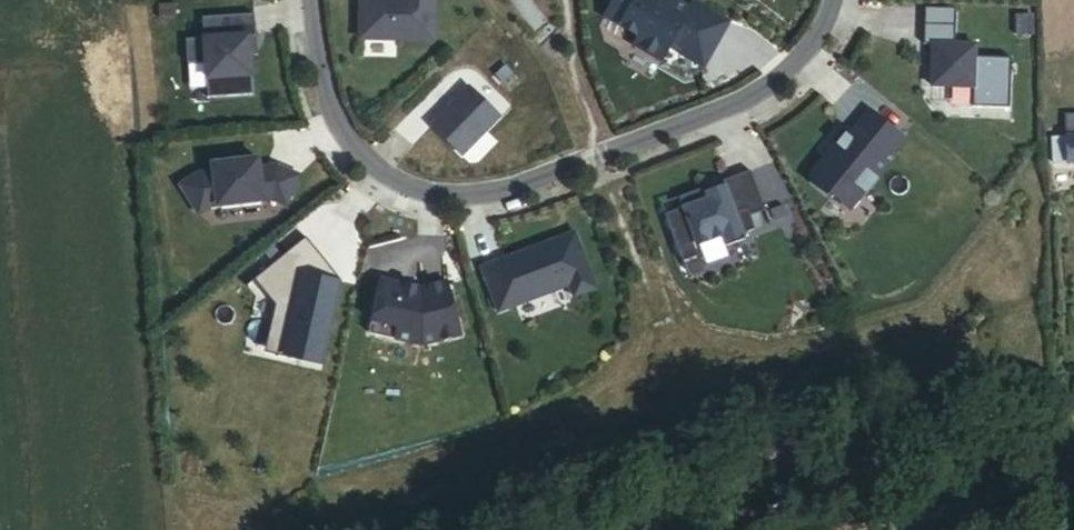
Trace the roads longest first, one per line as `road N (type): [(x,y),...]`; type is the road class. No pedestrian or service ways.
road 1 (residential): [(609,150),(498,194),(442,194),(390,178),(358,153),(329,103),(312,0)]
road 2 (residential): [(836,0),(827,29),(791,76),(609,150)]
road 3 (unclassified): [(900,529),(1073,480)]

